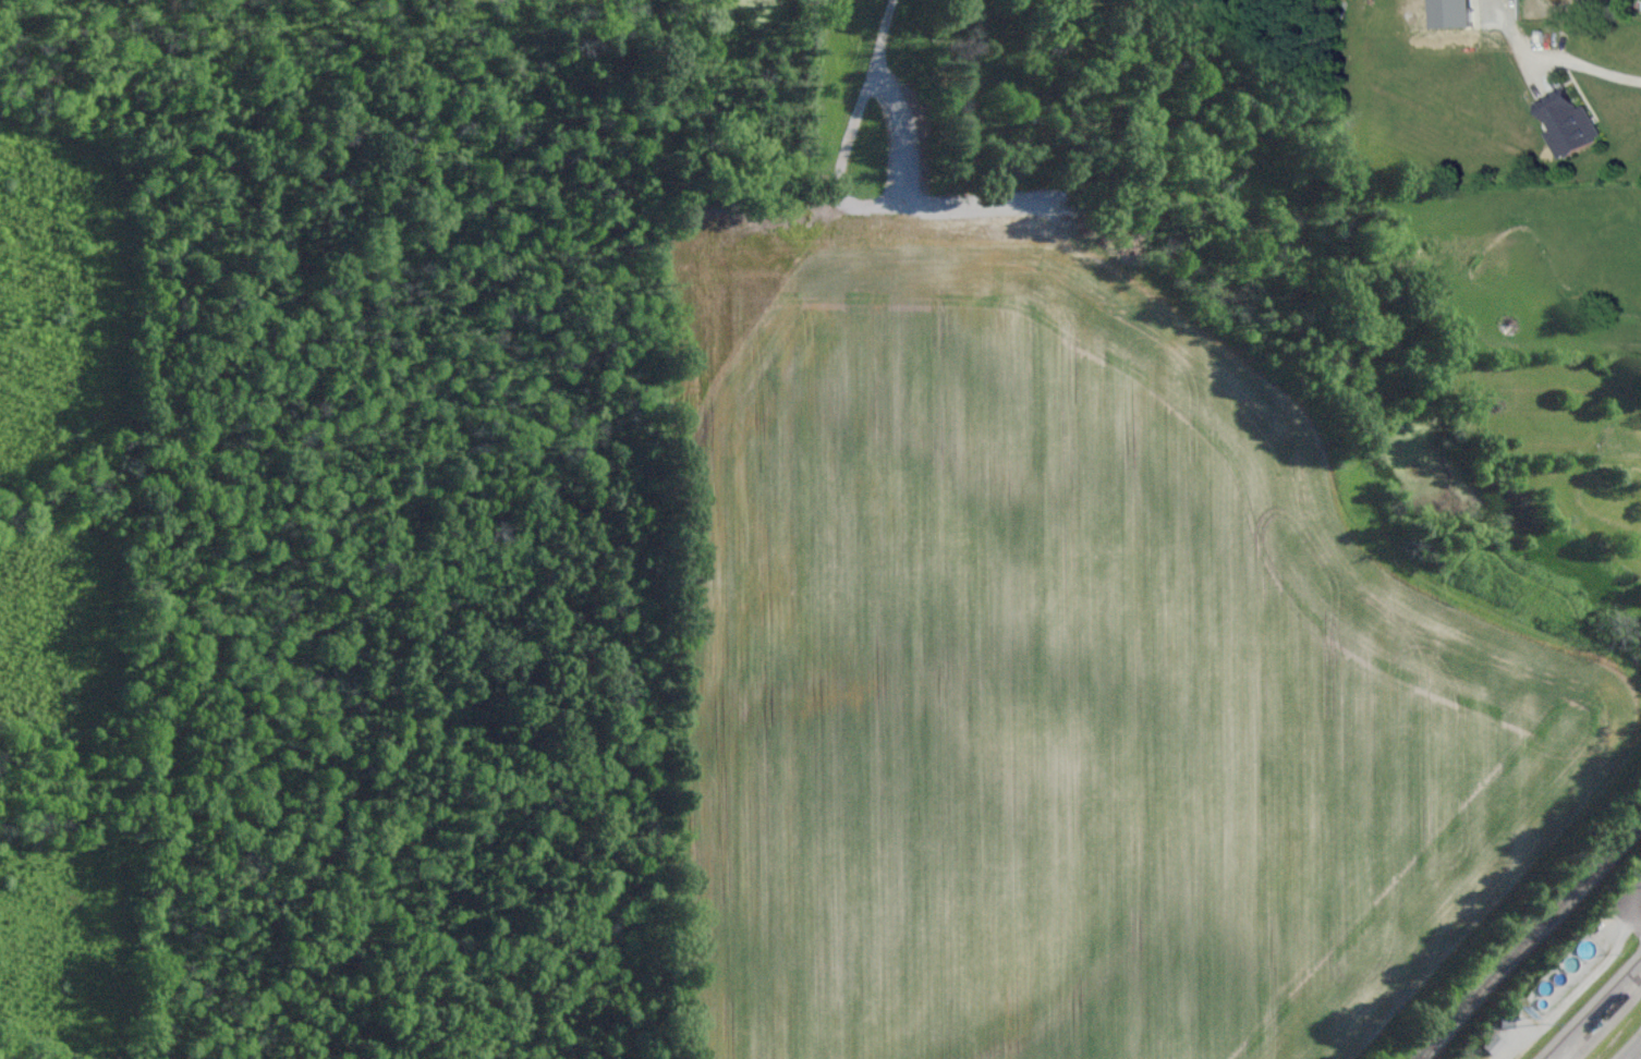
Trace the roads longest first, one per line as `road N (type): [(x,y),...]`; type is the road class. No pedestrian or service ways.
road 1 (trunk): [(1640,967),(1554,1058)]

